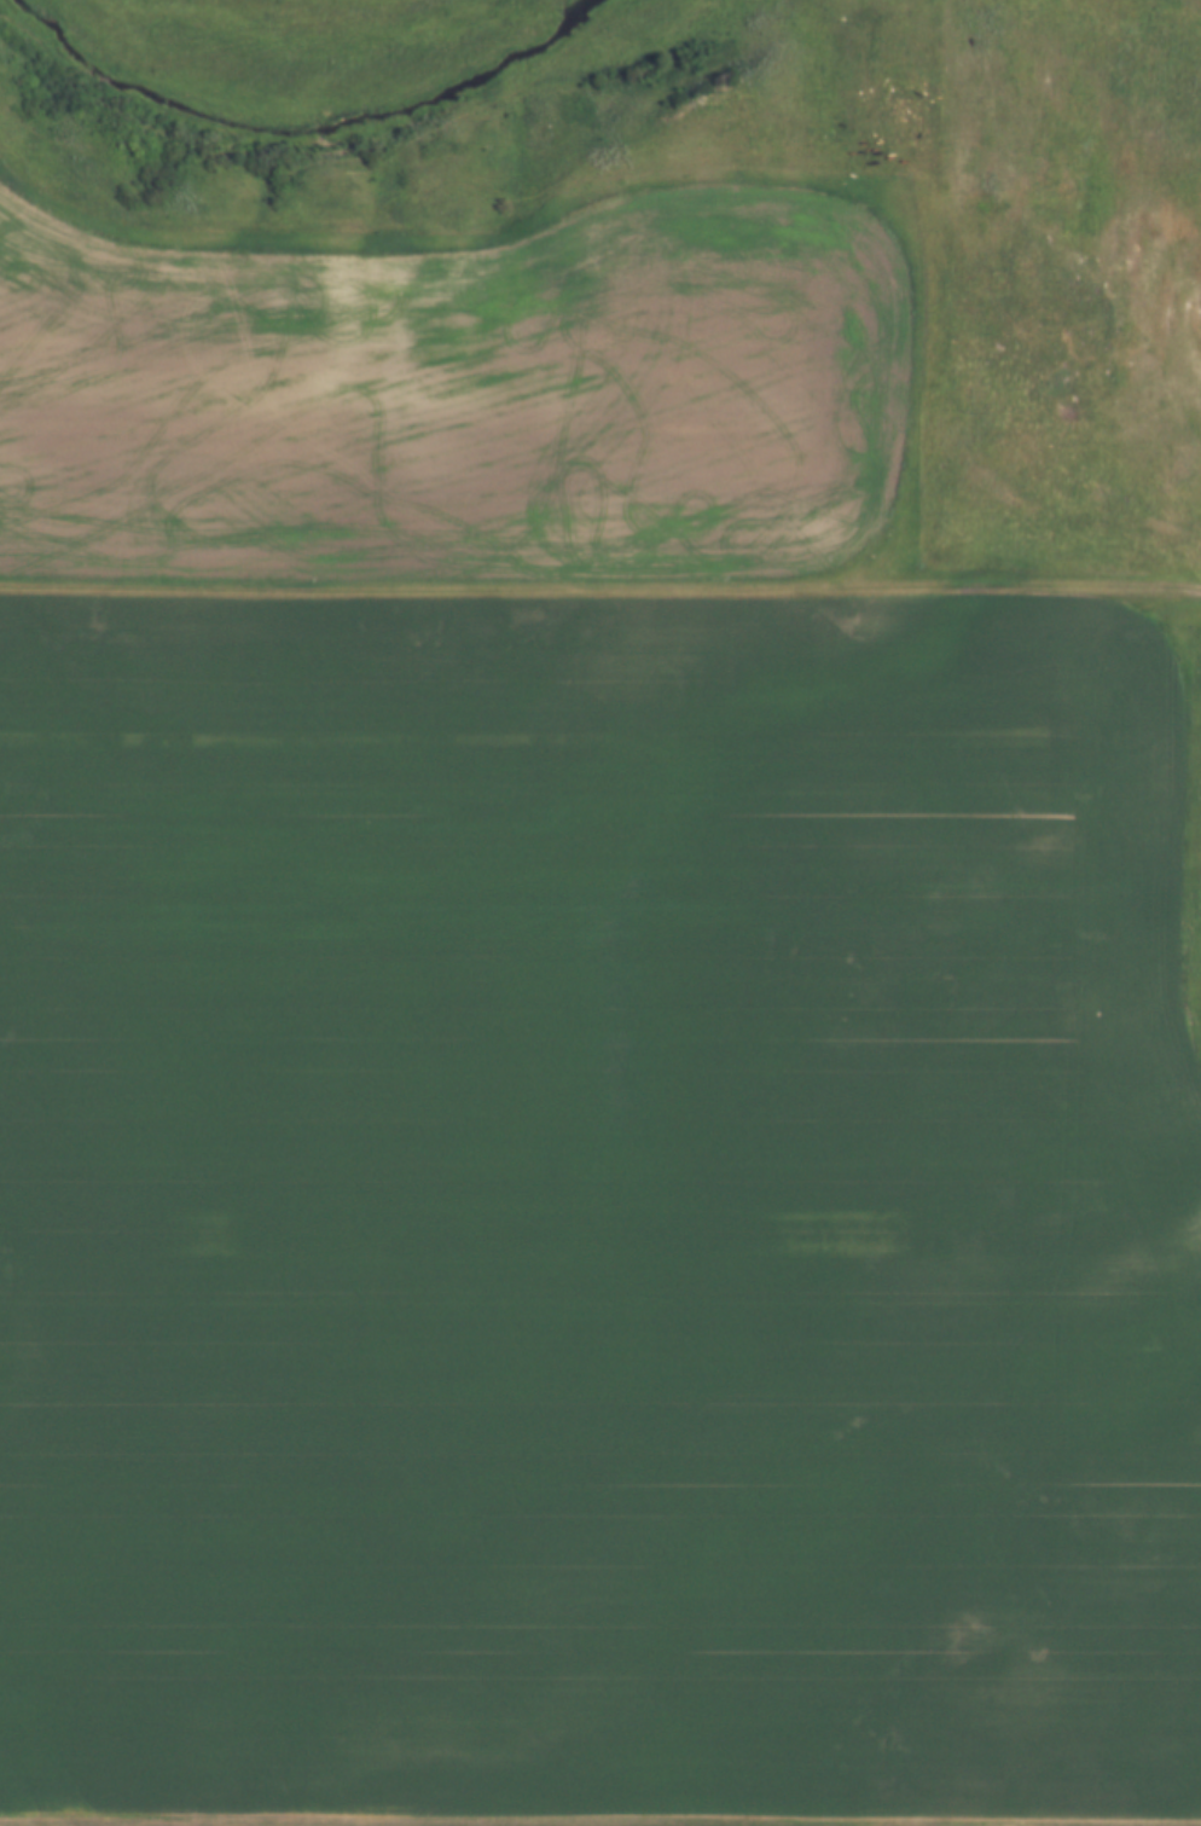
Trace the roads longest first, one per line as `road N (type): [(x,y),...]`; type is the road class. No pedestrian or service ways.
road 1 (track): [(1200,583),(839,591),(0,579)]

